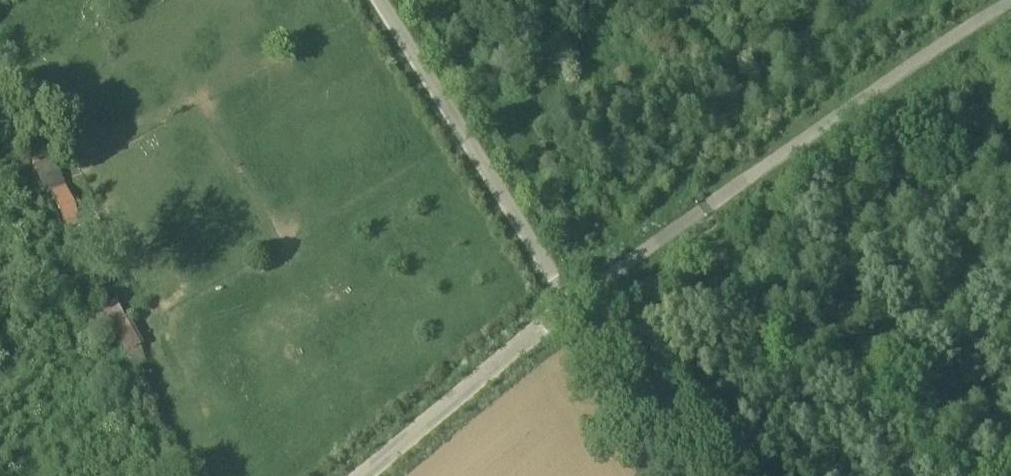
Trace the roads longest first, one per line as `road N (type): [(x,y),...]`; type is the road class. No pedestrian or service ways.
road 1 (unclassified): [(572,304),(1010,1)]
road 2 (unclassified): [(572,304),(377,0)]
road 3 (unclassified): [(363,475),(572,304)]
road 4 (unclassified): [(676,475),(572,304)]

